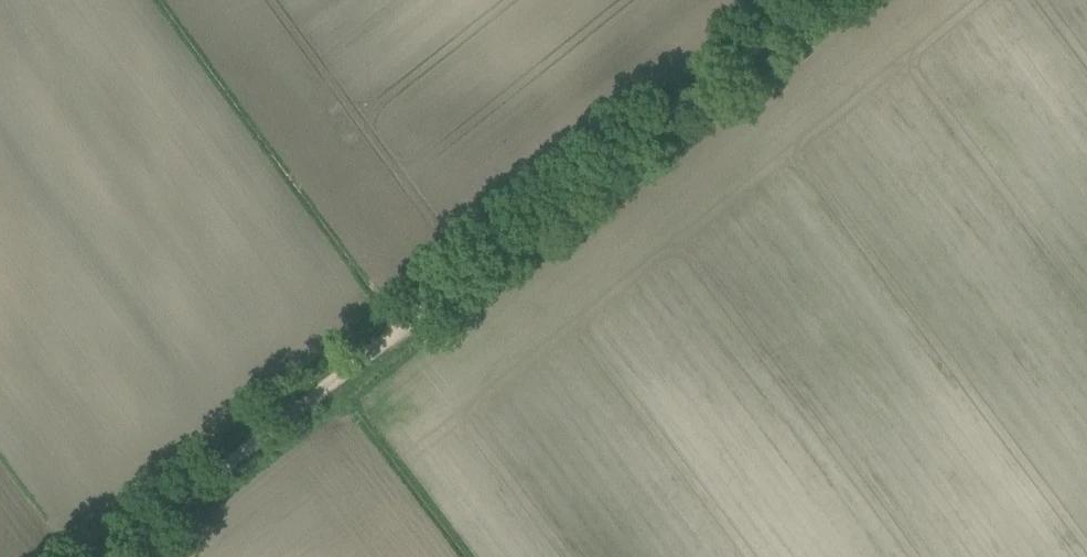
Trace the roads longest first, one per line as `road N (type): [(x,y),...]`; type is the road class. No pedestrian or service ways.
road 1 (track): [(113,556),(812,0)]

